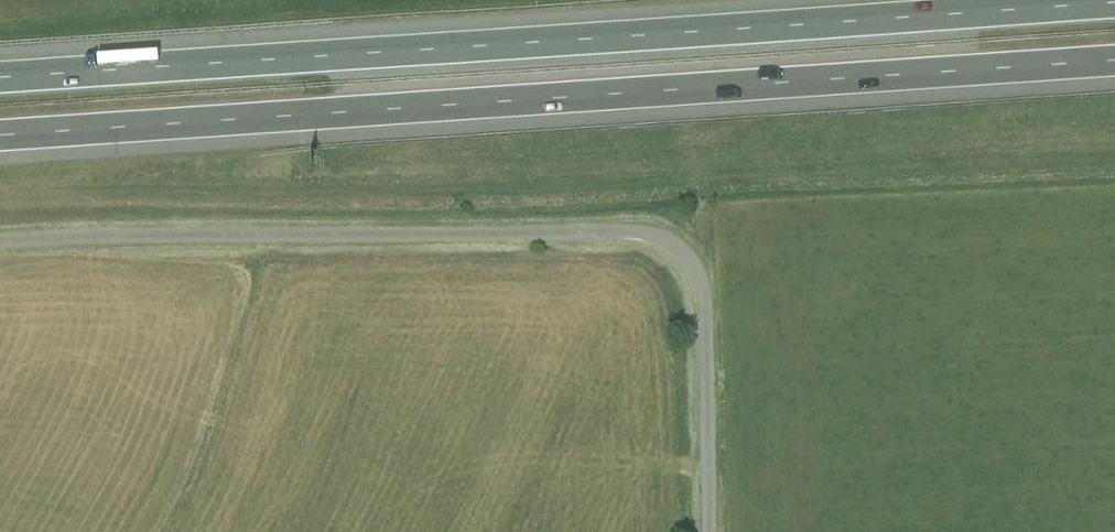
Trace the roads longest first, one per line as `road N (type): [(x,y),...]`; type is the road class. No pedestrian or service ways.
road 1 (motorway): [(0,136),(1114,60)]
road 2 (motorway): [(1114,4),(0,77)]
road 3 (unclassified): [(0,256),(676,226),(707,280),(718,531)]

